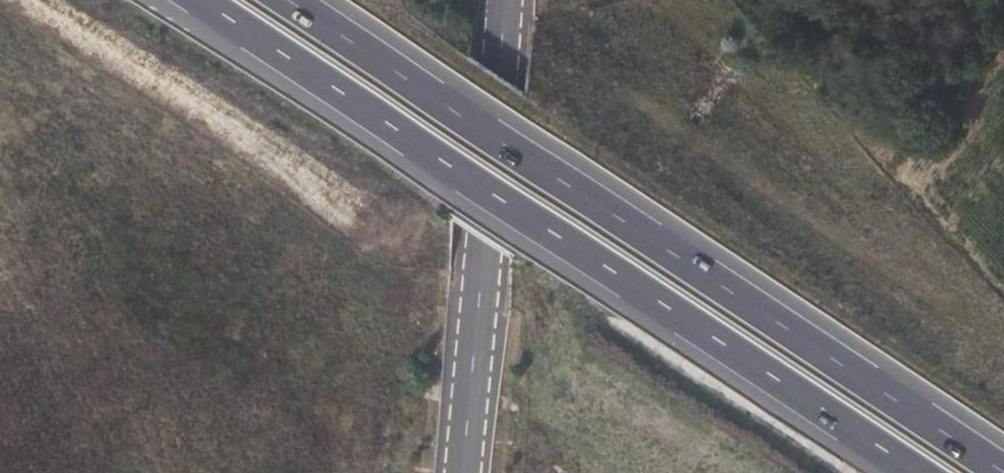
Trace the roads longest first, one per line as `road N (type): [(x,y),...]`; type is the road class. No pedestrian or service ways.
road 1 (motorway): [(200,0),(915,472)]
road 2 (motorway): [(1003,470),(290,0)]
road 3 (tertiary): [(504,0),(460,472)]

